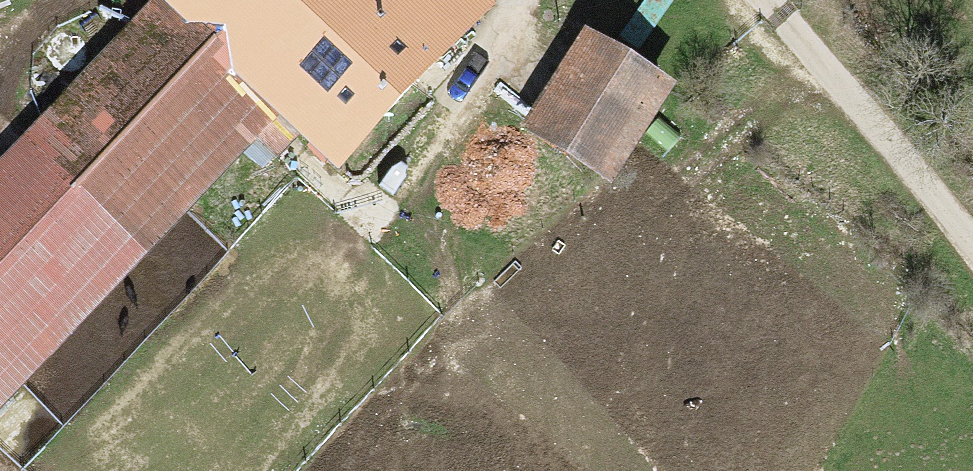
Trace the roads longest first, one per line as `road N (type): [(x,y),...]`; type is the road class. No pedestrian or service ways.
road 1 (track): [(506,387),(461,299),(460,174),(514,16)]
road 2 (unclassified): [(972,247),(768,0)]
road 3 (track): [(461,299),(452,364),(375,451),(367,470)]

